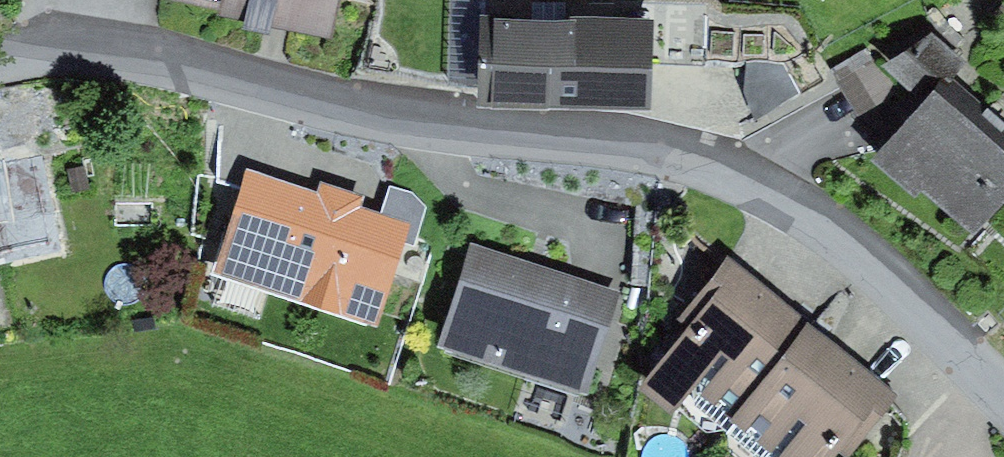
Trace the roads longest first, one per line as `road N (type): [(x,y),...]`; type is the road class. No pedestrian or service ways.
road 1 (residential): [(1003,394),(833,224),(714,161),(611,139),(439,126),(106,44),(0,55)]

